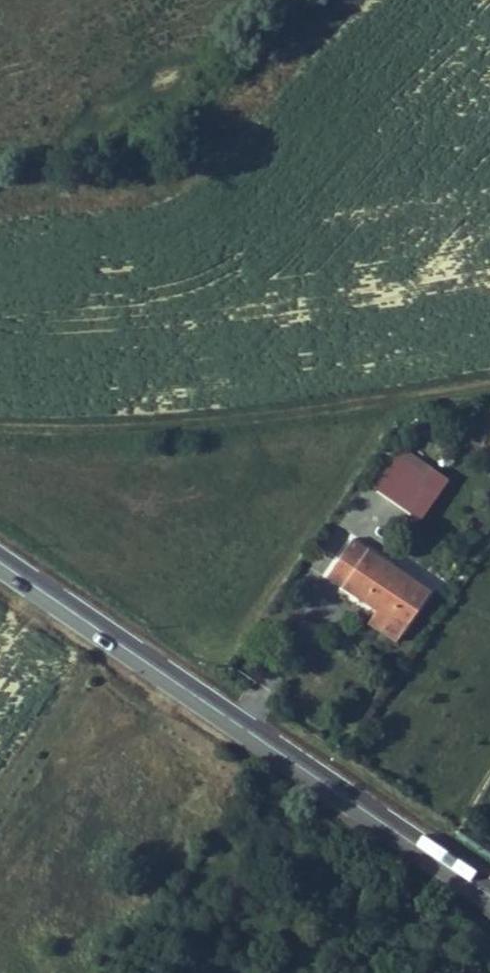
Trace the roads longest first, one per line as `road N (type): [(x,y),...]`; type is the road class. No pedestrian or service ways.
road 1 (secondary): [(0,565),(489,895)]
road 2 (track): [(0,424),(264,420),(489,379)]

